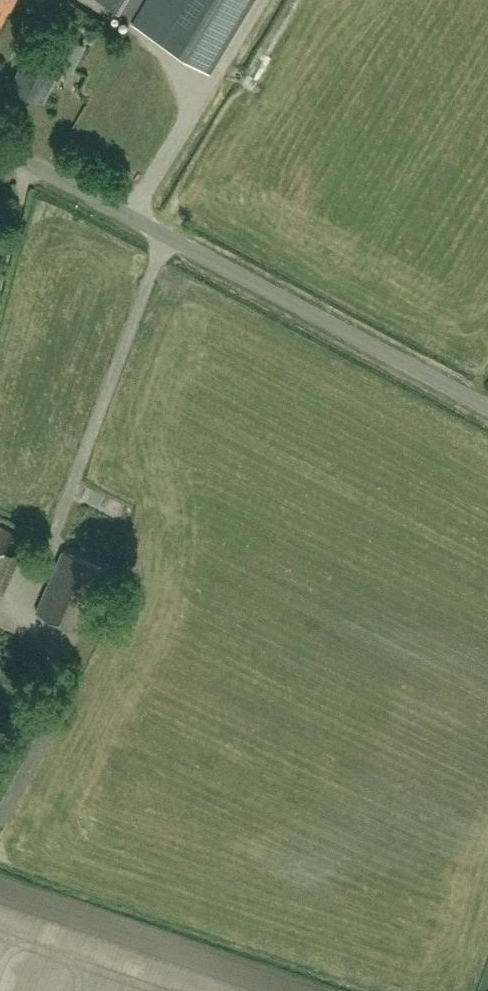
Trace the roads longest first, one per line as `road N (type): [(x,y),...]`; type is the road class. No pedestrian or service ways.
road 1 (unclassified): [(487,408),(0,146)]

